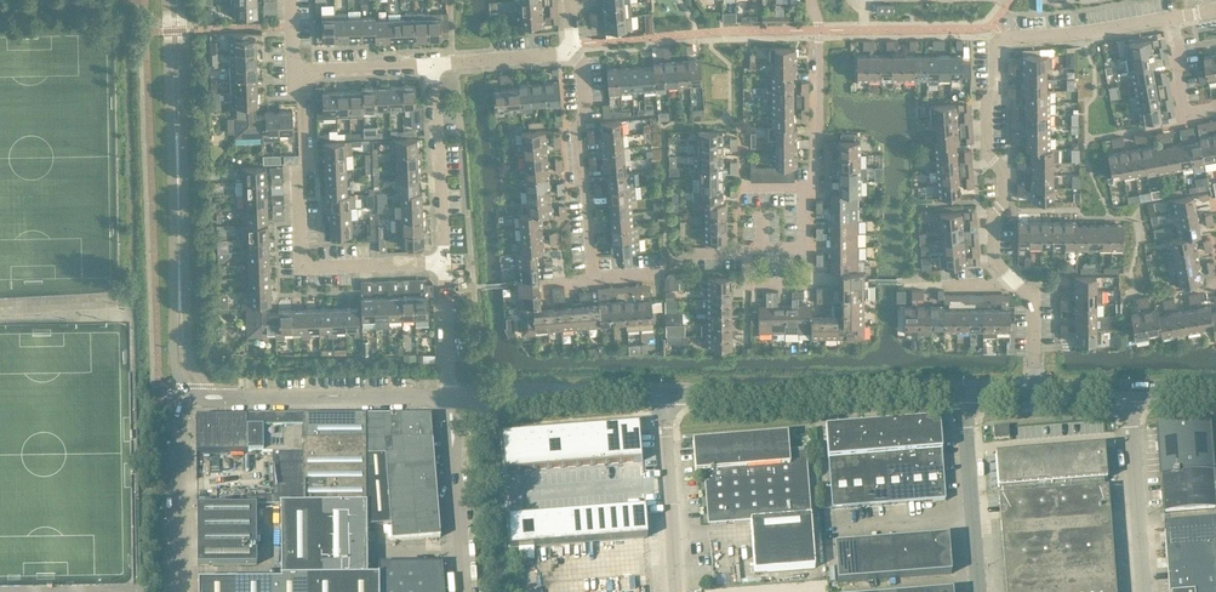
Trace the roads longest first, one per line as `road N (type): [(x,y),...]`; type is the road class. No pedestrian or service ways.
road 1 (residential): [(1012,278),(993,256),(993,218),(1004,200),(1003,172),(986,149),(995,48),(1004,38),(1174,18)]
road 2 (residential): [(194,387),(180,361),(173,0)]
road 3 (residential): [(445,263),(301,267),(304,94),(294,72)]
road 4 (residential): [(661,394),(963,393)]
road 5 (residential): [(194,387),(243,399),(449,397)]
road 6 (residential): [(571,46),(582,70),(585,111),(576,126),(593,279)]
road 7 (residential): [(449,397),(661,394)]
road 8 (residential): [(180,591),(179,421),(194,387)]
road 9 (unclassified): [(979,591),(963,393)]
road 10 (unclassified): [(661,394),(677,591)]
road 11 (residential): [(431,66),(445,263)]
road 12 (unclassified): [(1143,591),(1129,395)]
road 13 (unclassified): [(467,591),(449,397)]
road 14 (residential): [(804,187),(815,178),(818,115),(811,0)]
road 15 (residential): [(593,279),(662,272),(693,253),(747,250)]
road 16 (residential): [(431,66),(571,46)]
road 17 (residential): [(294,72),(431,66)]
road 18 (residential): [(445,263),(449,397)]
road 19 (residential): [(747,250),(747,285),(807,285),(805,249)]
road 20 (residential): [(1215,106),(1183,112),(1174,18)]
road 21 (residential): [(1034,394),(1034,305),(1012,278)]

